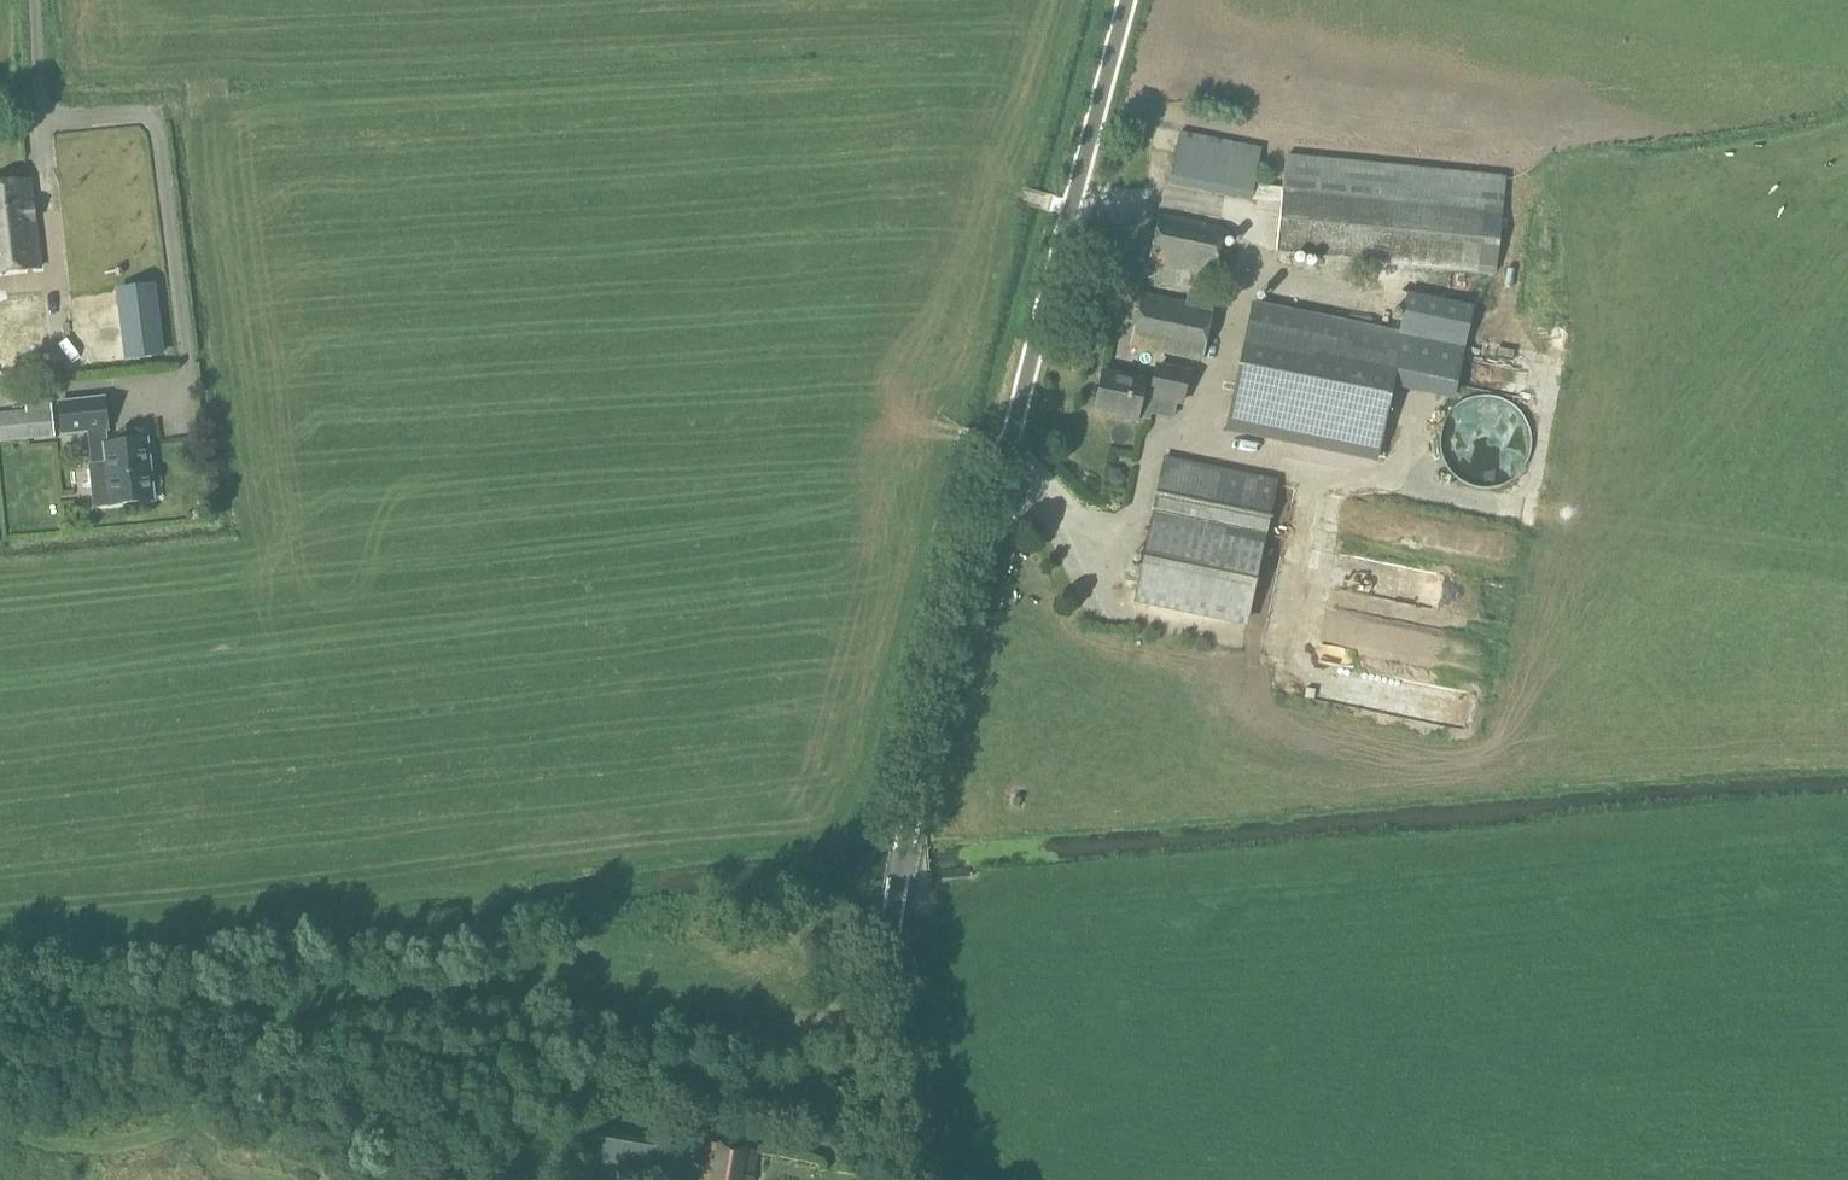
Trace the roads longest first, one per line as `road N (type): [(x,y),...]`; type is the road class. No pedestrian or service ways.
road 1 (unclassified): [(932,1179),(911,1146),(894,1076),(888,994),(895,894),(1128,0)]

